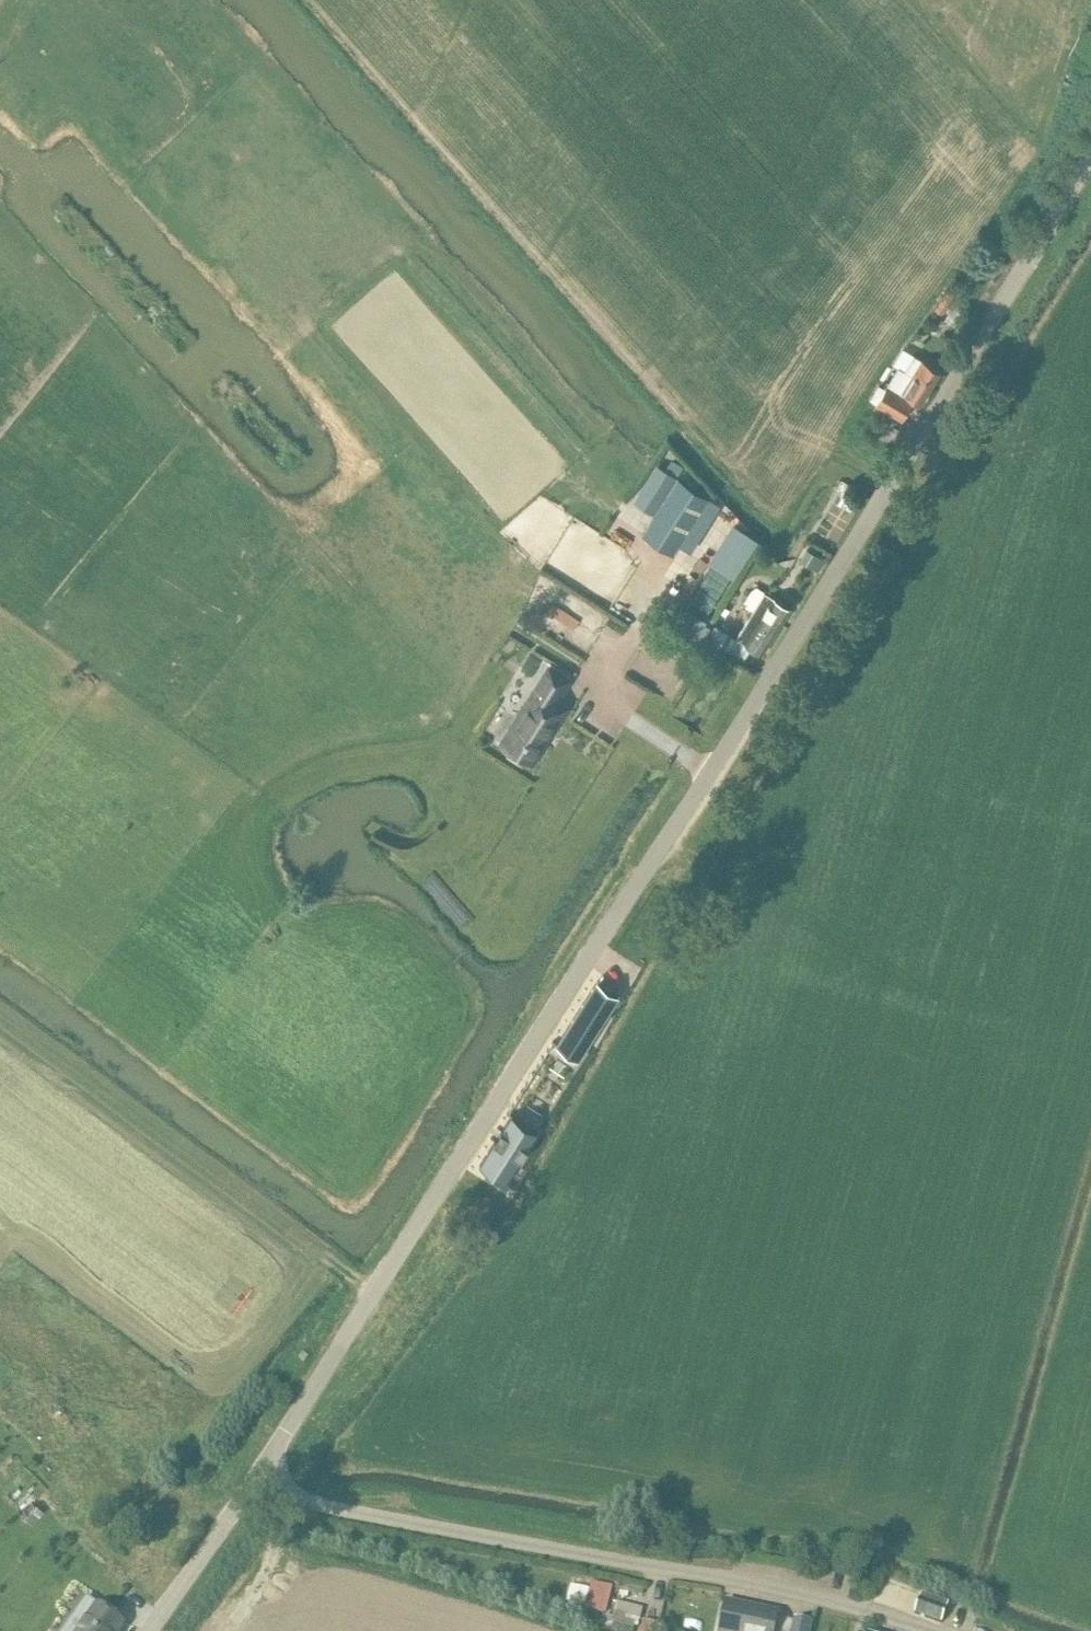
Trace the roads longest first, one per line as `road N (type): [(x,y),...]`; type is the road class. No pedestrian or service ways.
road 1 (unclassified): [(259,1491),(391,1267),(970,385),(1090,177)]
road 2 (unclassified): [(926,1630),(864,1610),(259,1491)]
road 3 (unclassified): [(156,1630),(259,1491)]

